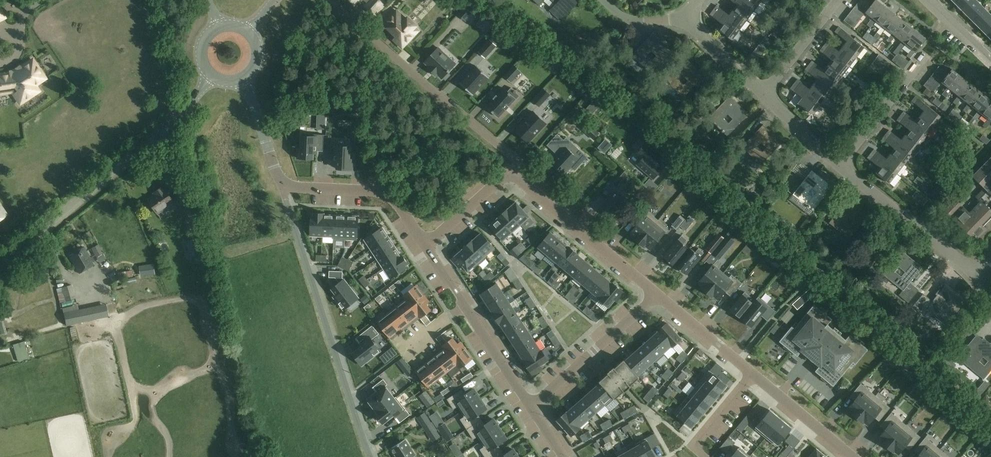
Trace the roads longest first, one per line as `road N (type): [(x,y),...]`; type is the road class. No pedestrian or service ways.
road 1 (track): [(494,0),(604,75),(990,415)]
road 2 (residential): [(657,295),(514,176),(425,246)]
road 3 (residential): [(370,456),(280,183)]
road 4 (tertiary): [(0,264),(186,108),(212,75)]
road 5 (residential): [(331,0),(518,163)]
road 6 (residential): [(975,275),(840,164)]
road 7 (residential): [(425,246),(384,194),(280,183)]
road 8 (residential): [(531,407),(657,295)]
road 9 (residential): [(840,164),(926,55)]
road 10 (residential): [(853,456),(752,373)]
road 11 (residential): [(752,373),(657,295)]
road 12 (residential): [(531,407),(464,305)]
road 13 (residential): [(763,96),(837,0)]

